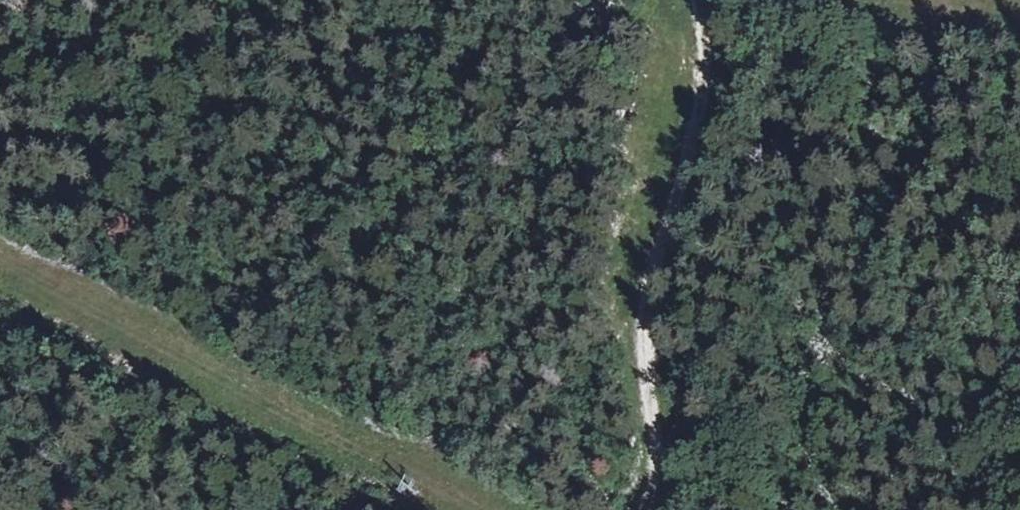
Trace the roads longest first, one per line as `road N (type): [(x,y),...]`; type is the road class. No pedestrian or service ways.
road 1 (track): [(630,509),(649,414),(639,310),(686,171),(708,60),(696,0)]

